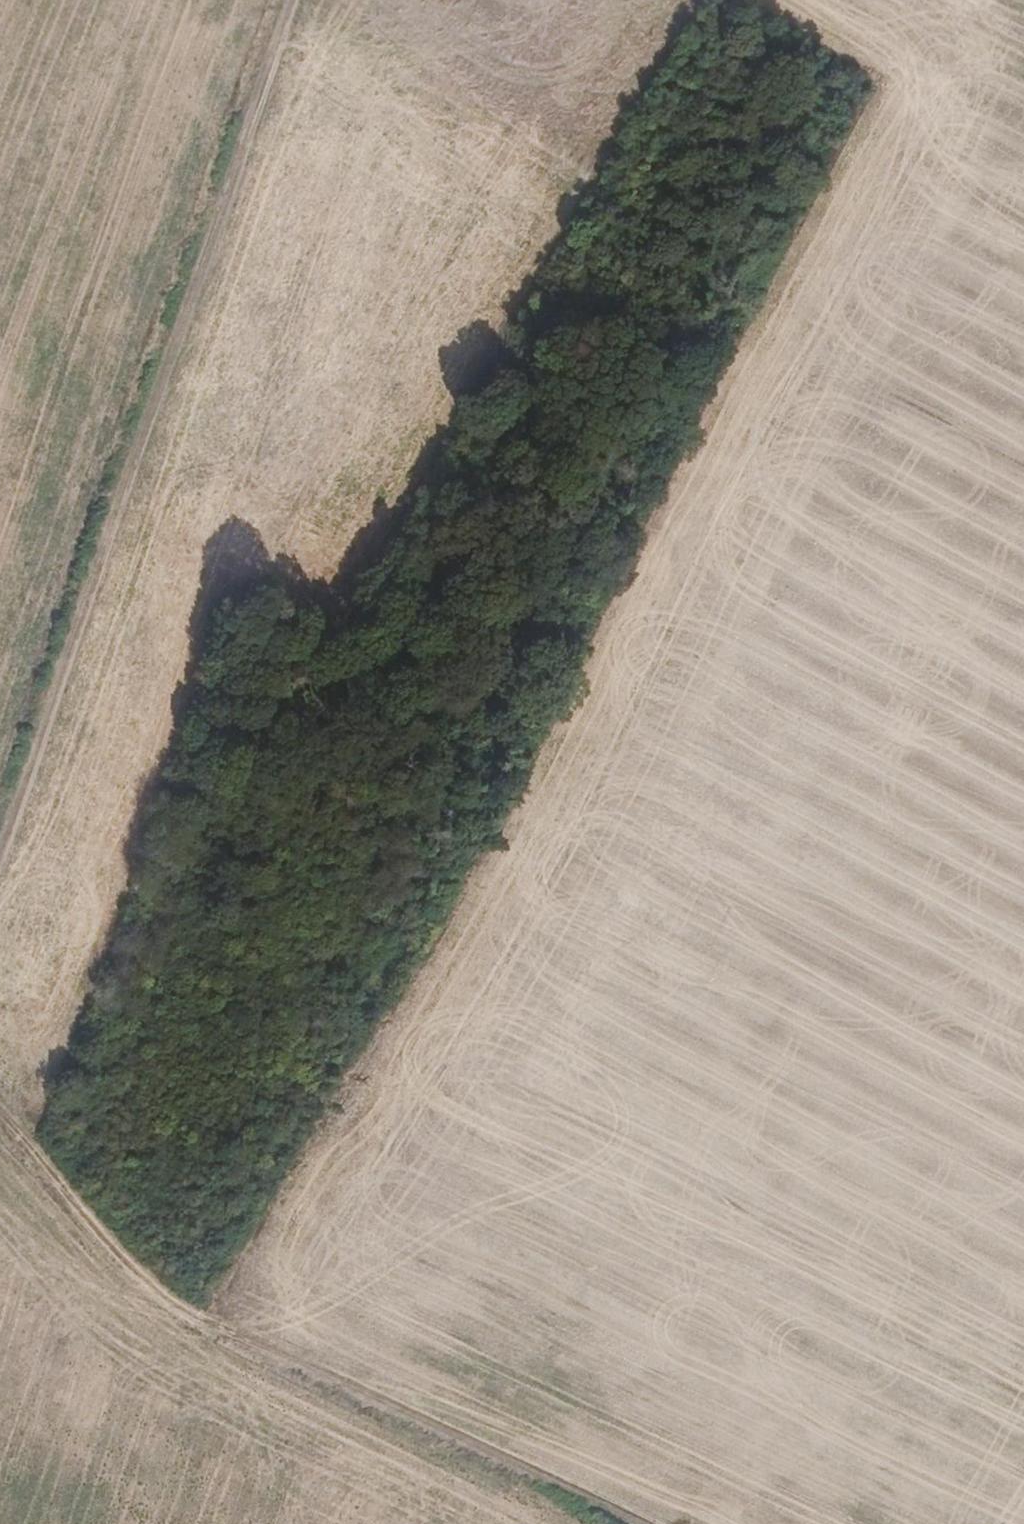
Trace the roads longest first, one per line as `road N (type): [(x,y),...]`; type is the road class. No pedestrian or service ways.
road 1 (track): [(284,0),(0,840)]
road 2 (track): [(0,1122),(107,1238),(223,1329),(629,1523)]

